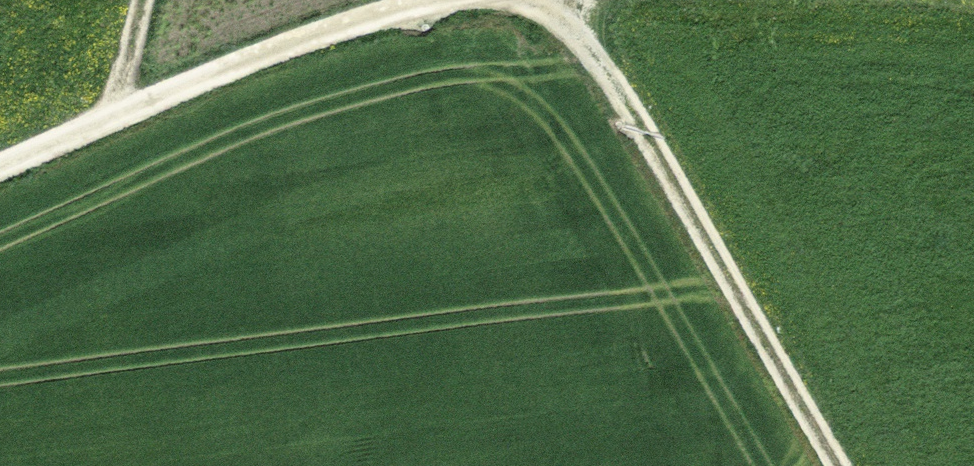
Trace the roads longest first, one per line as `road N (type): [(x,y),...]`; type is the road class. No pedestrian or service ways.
road 1 (track): [(536,0),(623,102),(840,465)]
road 2 (track): [(0,157),(280,44),(434,0)]

